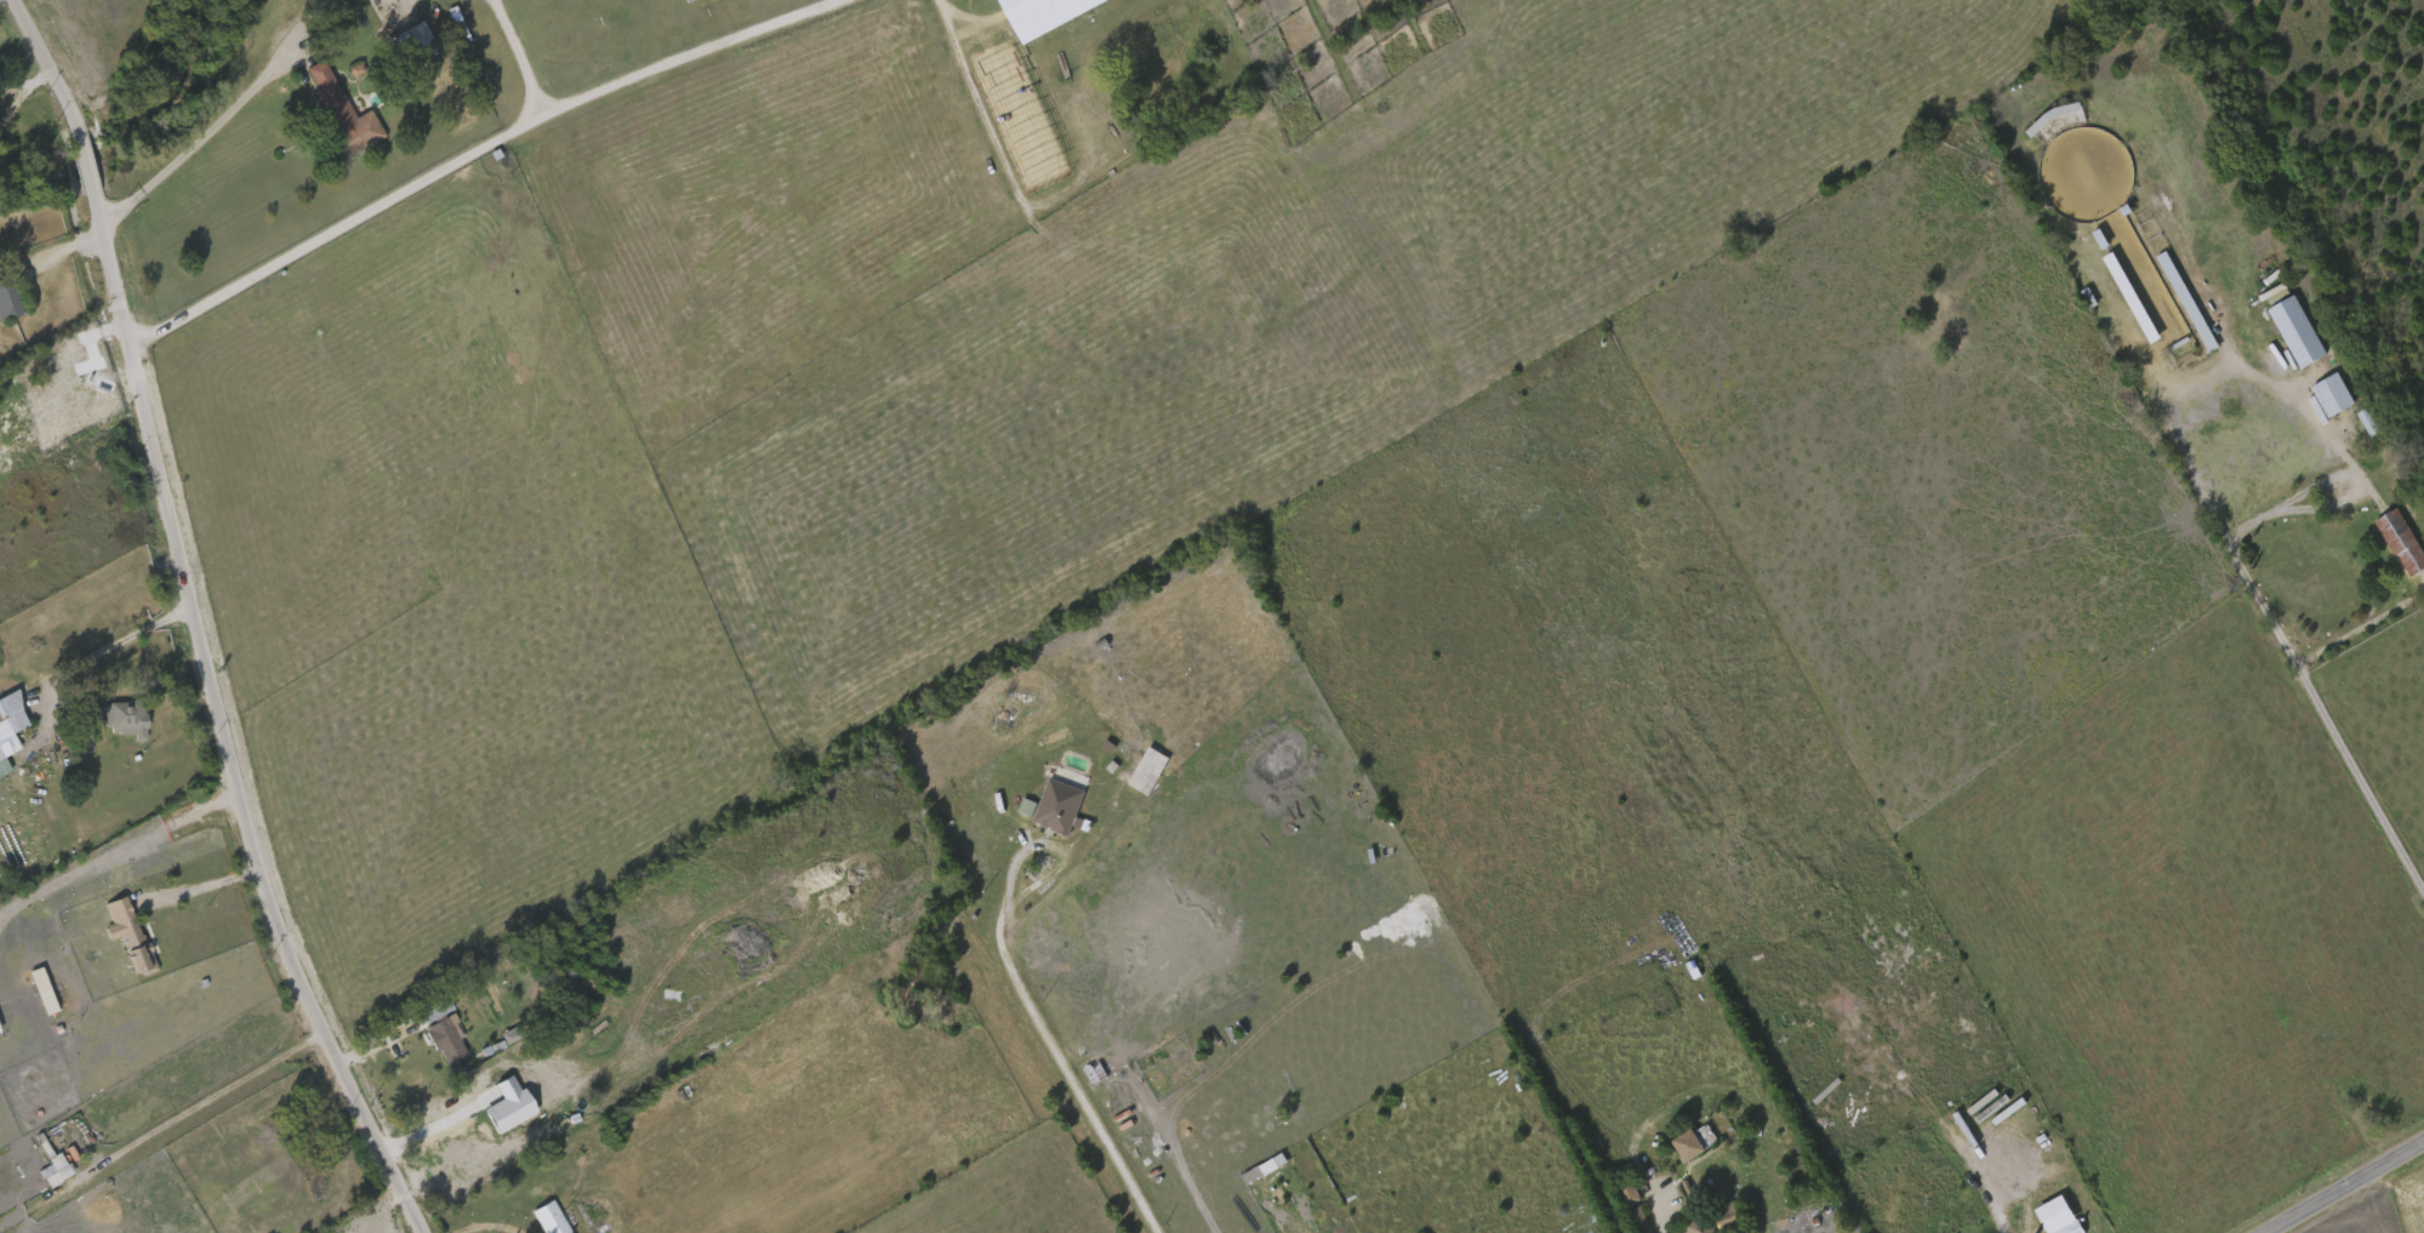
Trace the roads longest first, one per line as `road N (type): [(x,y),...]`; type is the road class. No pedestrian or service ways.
road 1 (residential): [(420,1232),(289,961),(252,850),(78,112),(14,0)]
road 2 (tertiary): [(2272,1232),(2423,1146)]

